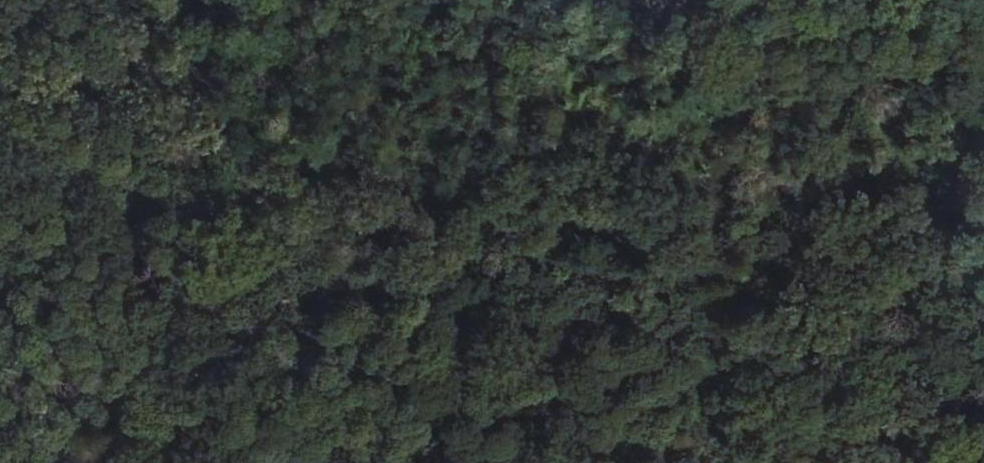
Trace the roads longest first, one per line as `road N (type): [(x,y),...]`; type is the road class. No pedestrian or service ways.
road 1 (track): [(178,462),(0,394)]

